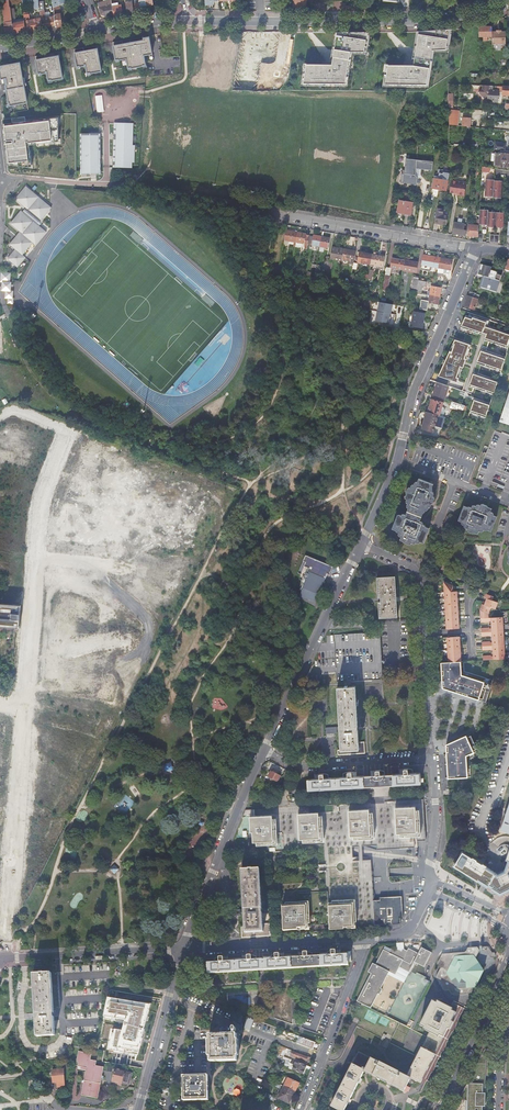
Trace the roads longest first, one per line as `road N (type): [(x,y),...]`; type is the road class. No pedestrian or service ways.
road 1 (unknown): [(20,707),(39,496),(66,431),(13,410),(0,416)]
road 2 (secondary): [(508,4),(404,20),(185,20)]
road 3 (unknown): [(2,961),(20,707),(0,705)]
road 4 (residential): [(263,751),(361,545)]
road 5 (residential): [(398,460),(415,388),(476,248)]
road 6 (residential): [(183,949),(263,751)]
road 7 (residential): [(266,214),(476,248)]
road 8 (residential): [(183,949),(367,938)]
road 9 (residential): [(302,1109),(367,938)]
road 10 (residential): [(2,961),(183,949)]
road 11 (residential): [(263,751),(302,766),(432,758)]
road 12 (residential): [(138,1109),(183,949)]
road 13 (tertiary): [(508,964),(435,1109)]
road 14 (residential): [(508,758),(482,825),(496,860),(477,900)]
road 15 (residential): [(424,636),(419,575),(361,545)]
road 16 (residential): [(432,758),(424,636)]
road 17 (residential): [(429,879),(432,758)]

